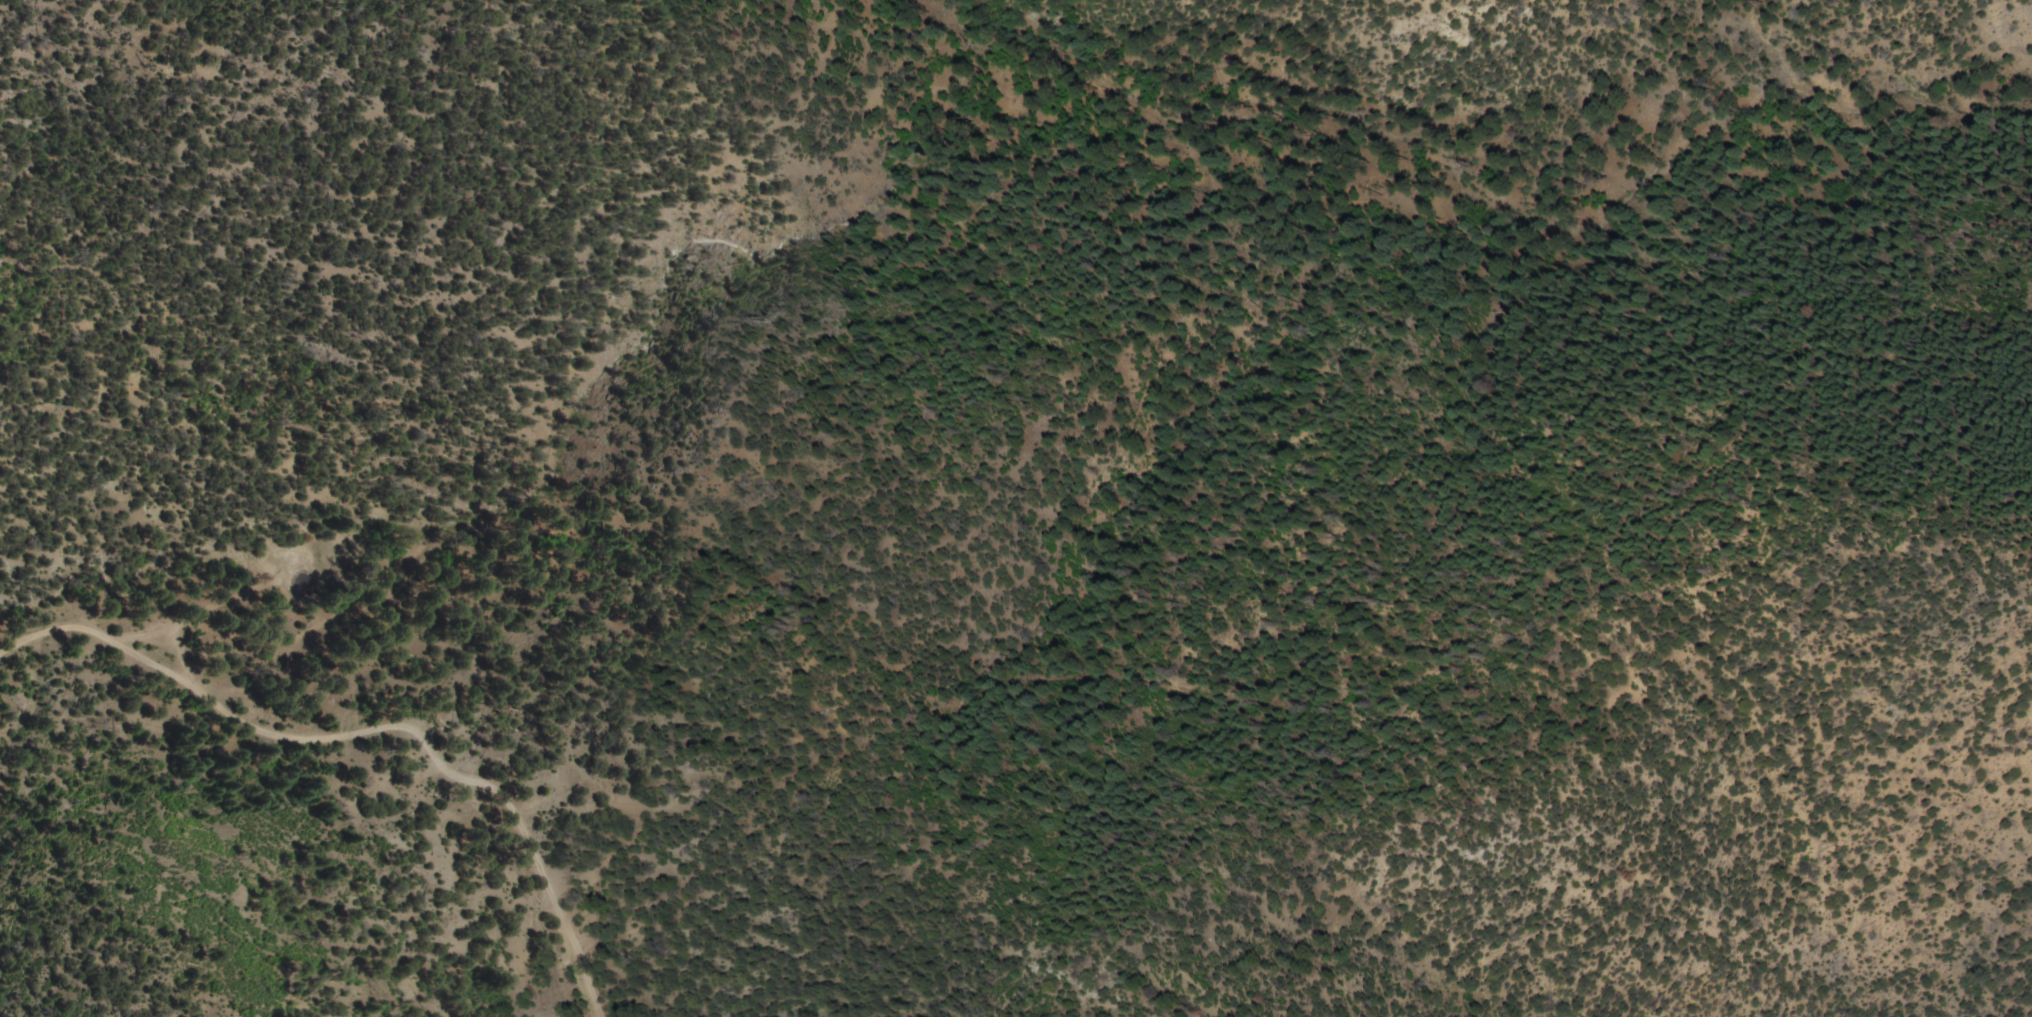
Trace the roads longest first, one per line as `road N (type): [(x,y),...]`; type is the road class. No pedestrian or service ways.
road 1 (track): [(0,651),(69,628),(268,736),(330,739),(406,729),(442,769),(489,788),(512,813),(555,902),(596,1016)]
road 2 (track): [(126,653),(144,645),(214,656),(303,638),(411,579),(480,621)]

